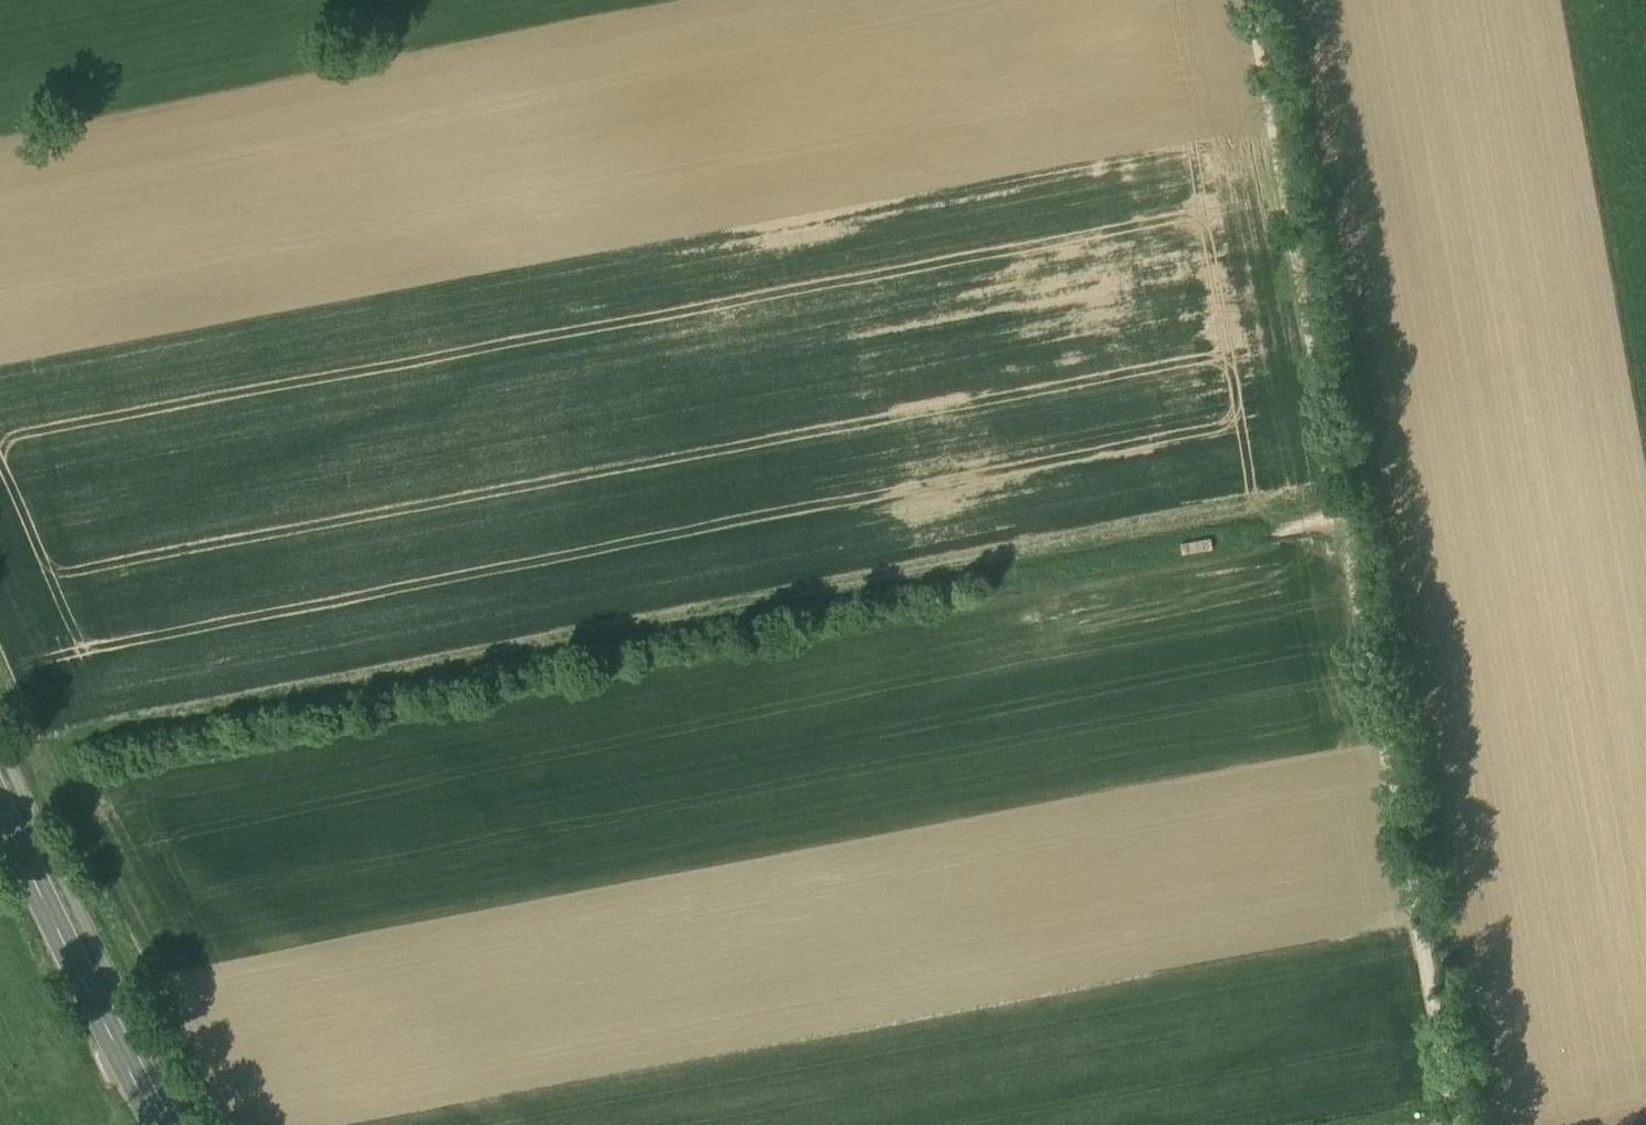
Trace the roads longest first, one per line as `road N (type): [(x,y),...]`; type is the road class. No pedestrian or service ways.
road 1 (track): [(1457,1124),(1251,0)]
road 2 (tertiary): [(162,1124),(90,991),(0,793)]

